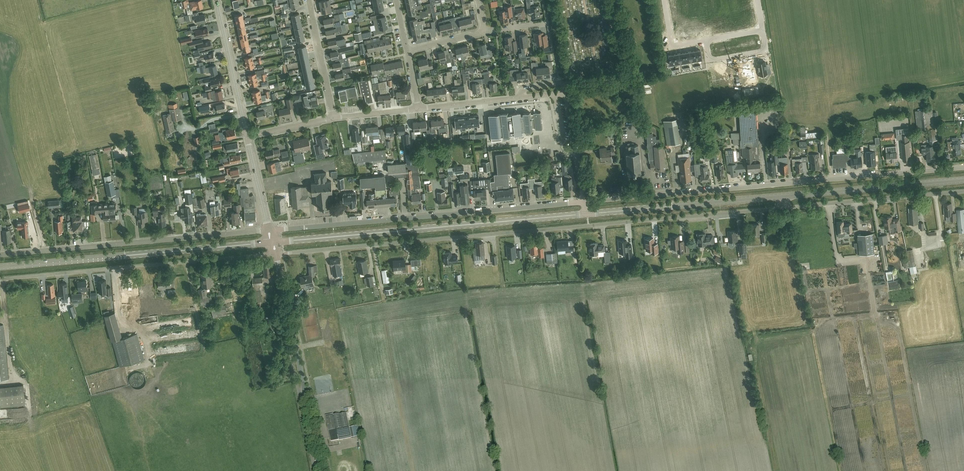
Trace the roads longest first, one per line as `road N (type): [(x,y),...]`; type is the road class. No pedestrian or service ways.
road 1 (unclassified): [(276,254),(784,208)]
road 2 (residential): [(585,202),(963,167)]
road 3 (secondary): [(272,243),(587,214)]
road 4 (residential): [(270,230),(585,202)]
road 5 (unclassified): [(0,279),(276,254)]
road 6 (secondary): [(0,267),(272,243)]
road 7 (unclassified): [(0,256),(270,230)]
road 8 (unclassified): [(321,470),(276,254)]
road 9 (secondary): [(587,214),(784,196)]
road 10 (unclassified): [(784,208),(963,191)]
road 11 (secondary): [(784,196),(963,180)]
road 12 (tertiary): [(248,136),(217,0)]
road 13 (residential): [(335,119),(309,0)]

